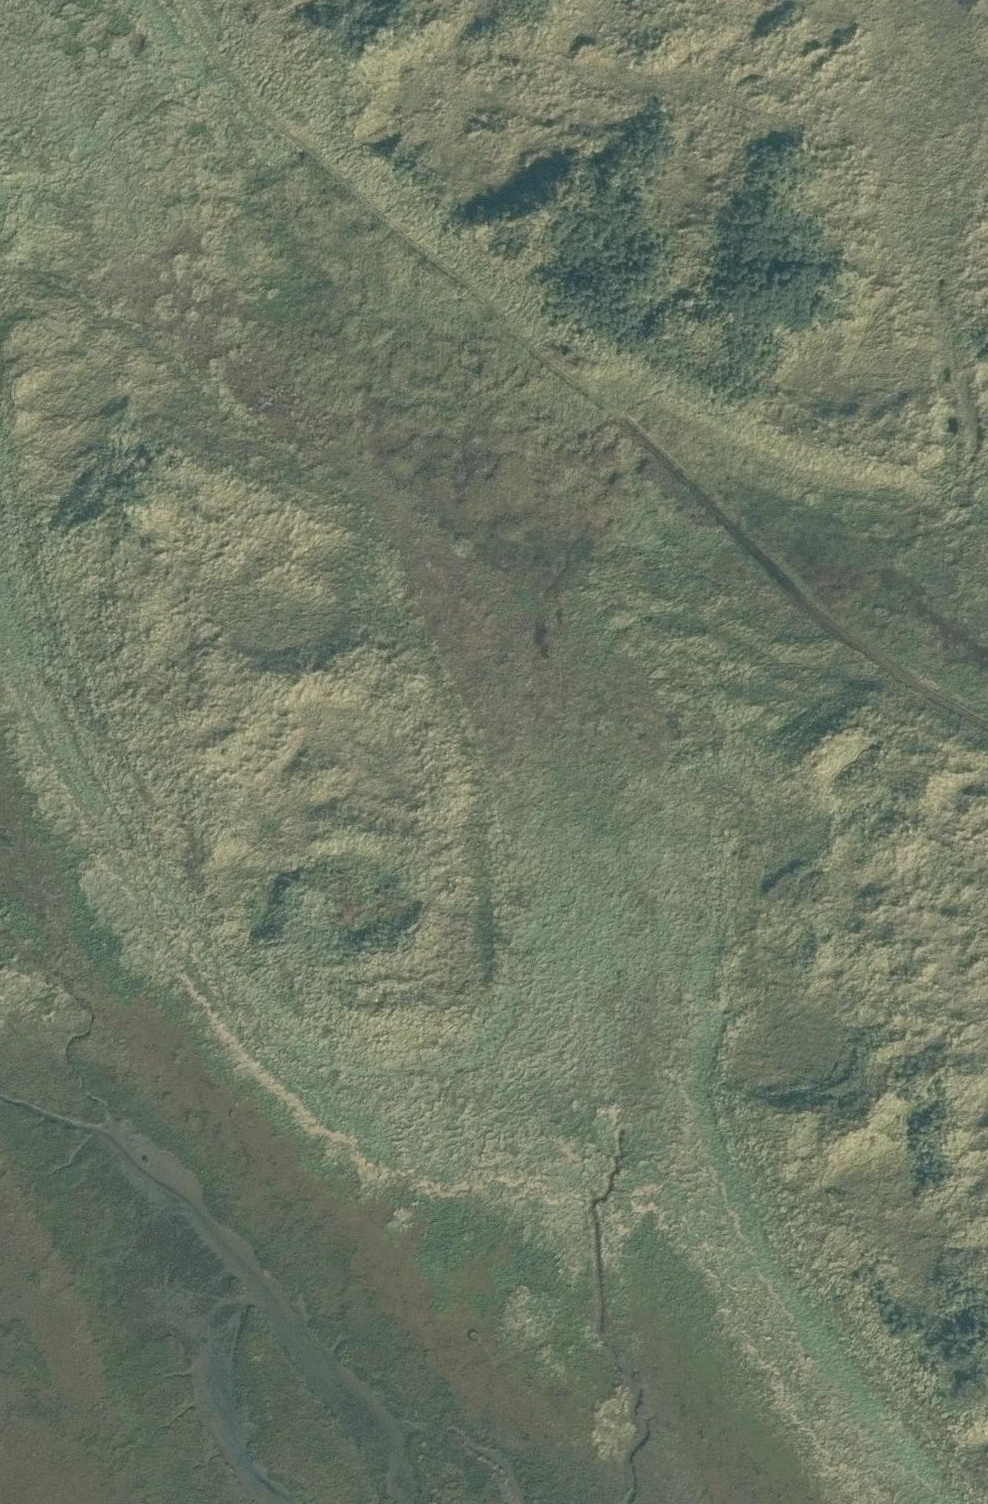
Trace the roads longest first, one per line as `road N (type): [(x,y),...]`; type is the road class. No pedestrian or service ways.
road 1 (track): [(182,0),(217,73),(764,570),(987,736)]

